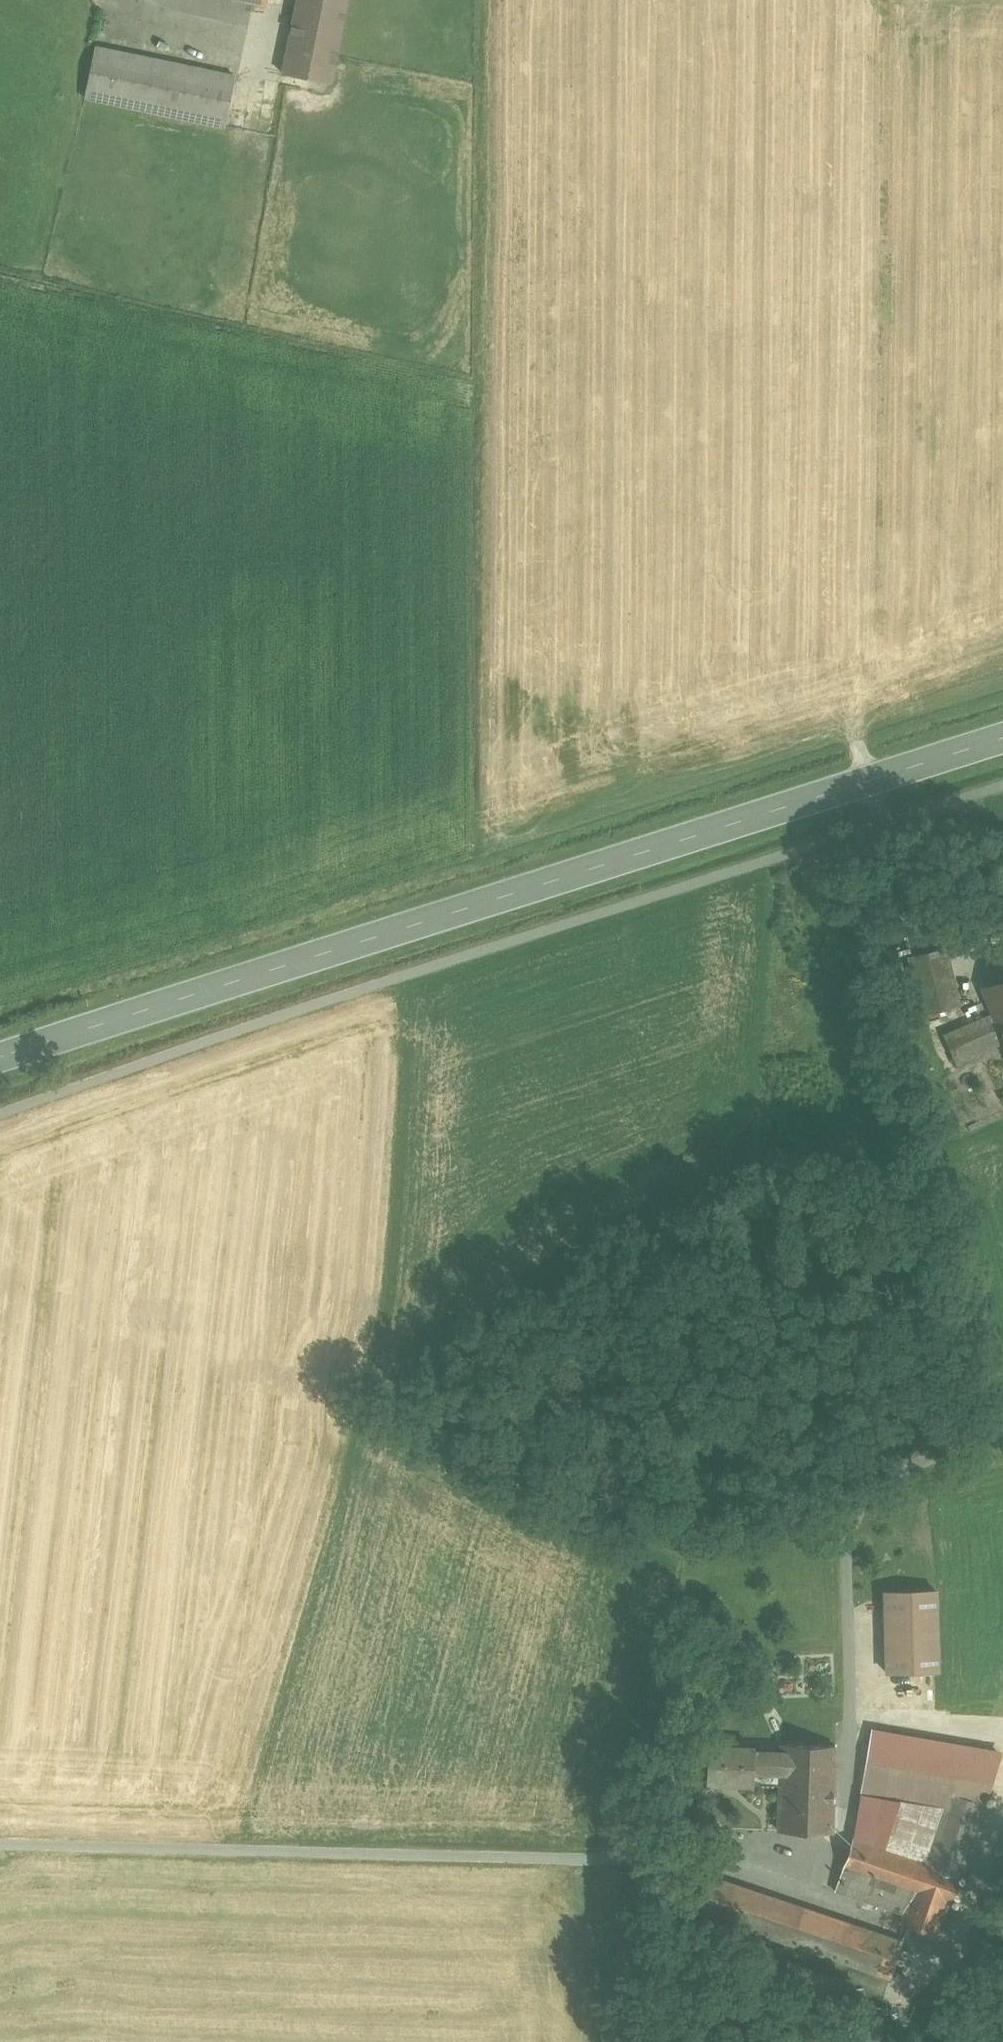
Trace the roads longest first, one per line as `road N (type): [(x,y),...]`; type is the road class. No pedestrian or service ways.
road 1 (primary): [(0,1063),(1002,739)]

